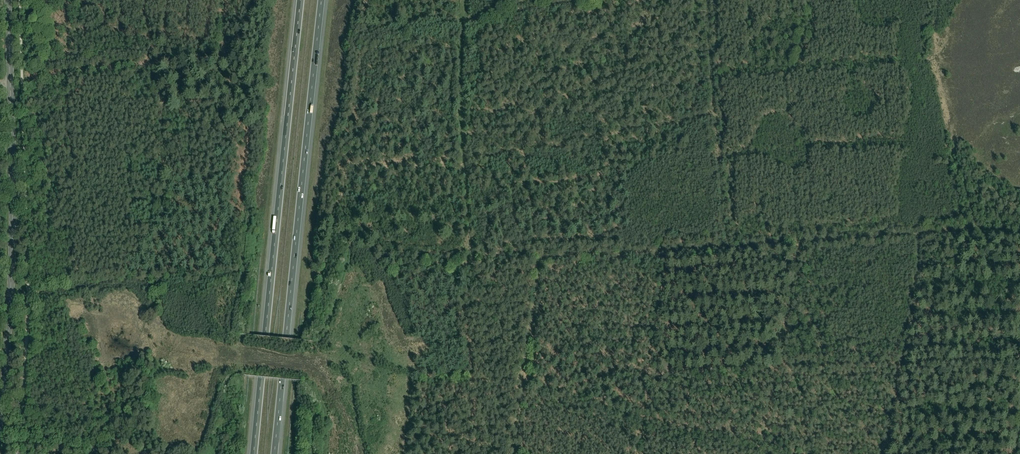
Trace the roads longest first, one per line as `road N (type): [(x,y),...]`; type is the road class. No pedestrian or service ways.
road 1 (motorway): [(301,0),(254,453)]
road 2 (motorway): [(275,453),(321,0)]
road 3 (secondary): [(0,417),(12,239),(8,0)]
road 4 (track): [(459,0),(459,18),(582,0)]

